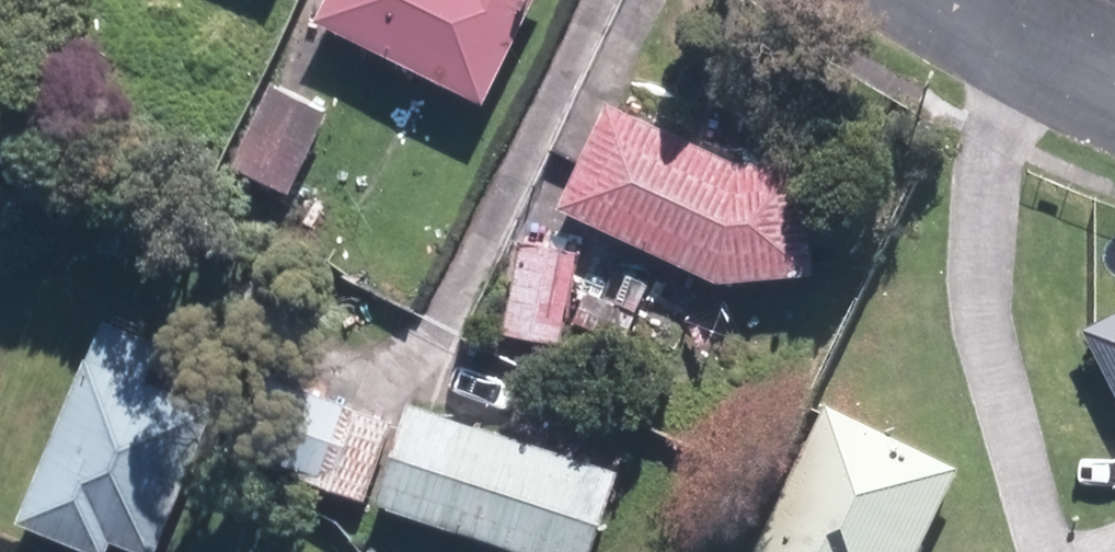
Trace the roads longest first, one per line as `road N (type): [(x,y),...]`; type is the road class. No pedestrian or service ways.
road 1 (residential): [(1114,81),(963,0)]

